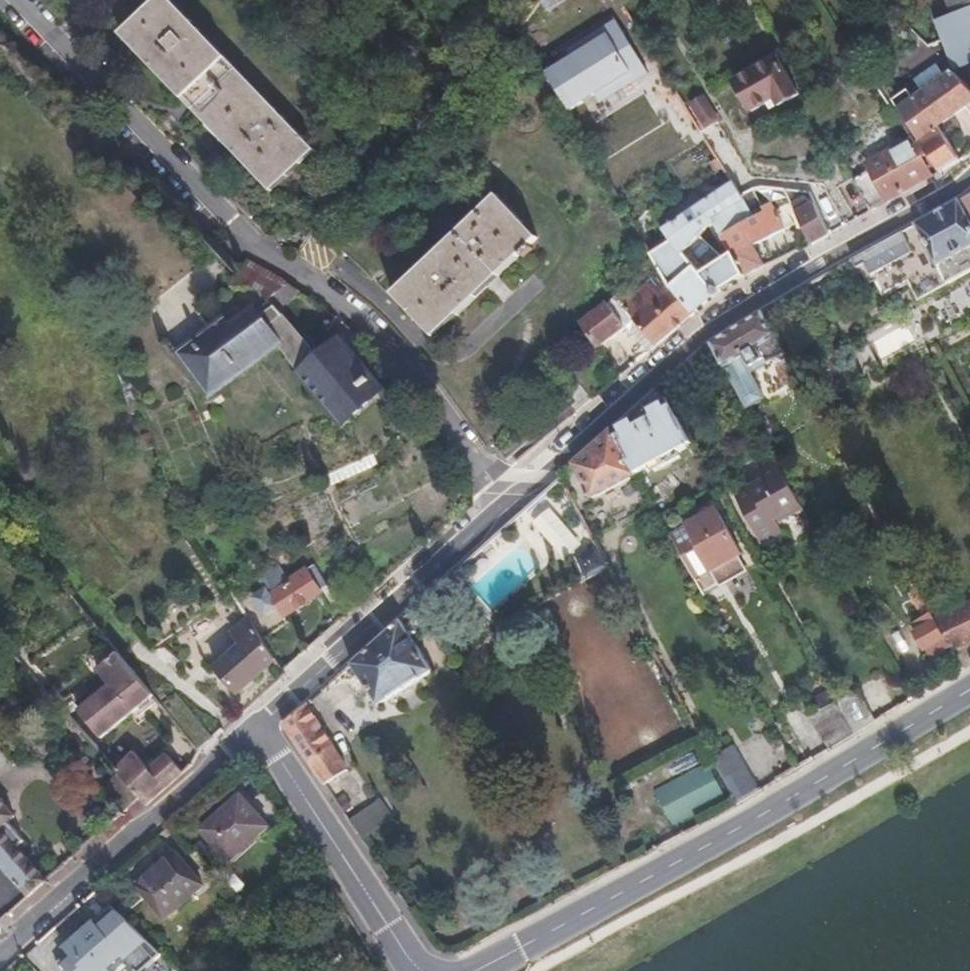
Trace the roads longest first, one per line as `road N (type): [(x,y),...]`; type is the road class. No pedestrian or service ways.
road 1 (residential): [(536,485),(326,306),(24,0)]
road 2 (unclassified): [(477,970),(969,686)]
road 3 (residential): [(969,177),(744,309),(536,485)]
road 4 (residential): [(536,485),(268,715),(256,737)]
road 5 (residential): [(0,963),(234,744),(256,737)]
road 6 (unclassified): [(256,737),(272,748),(418,970)]

